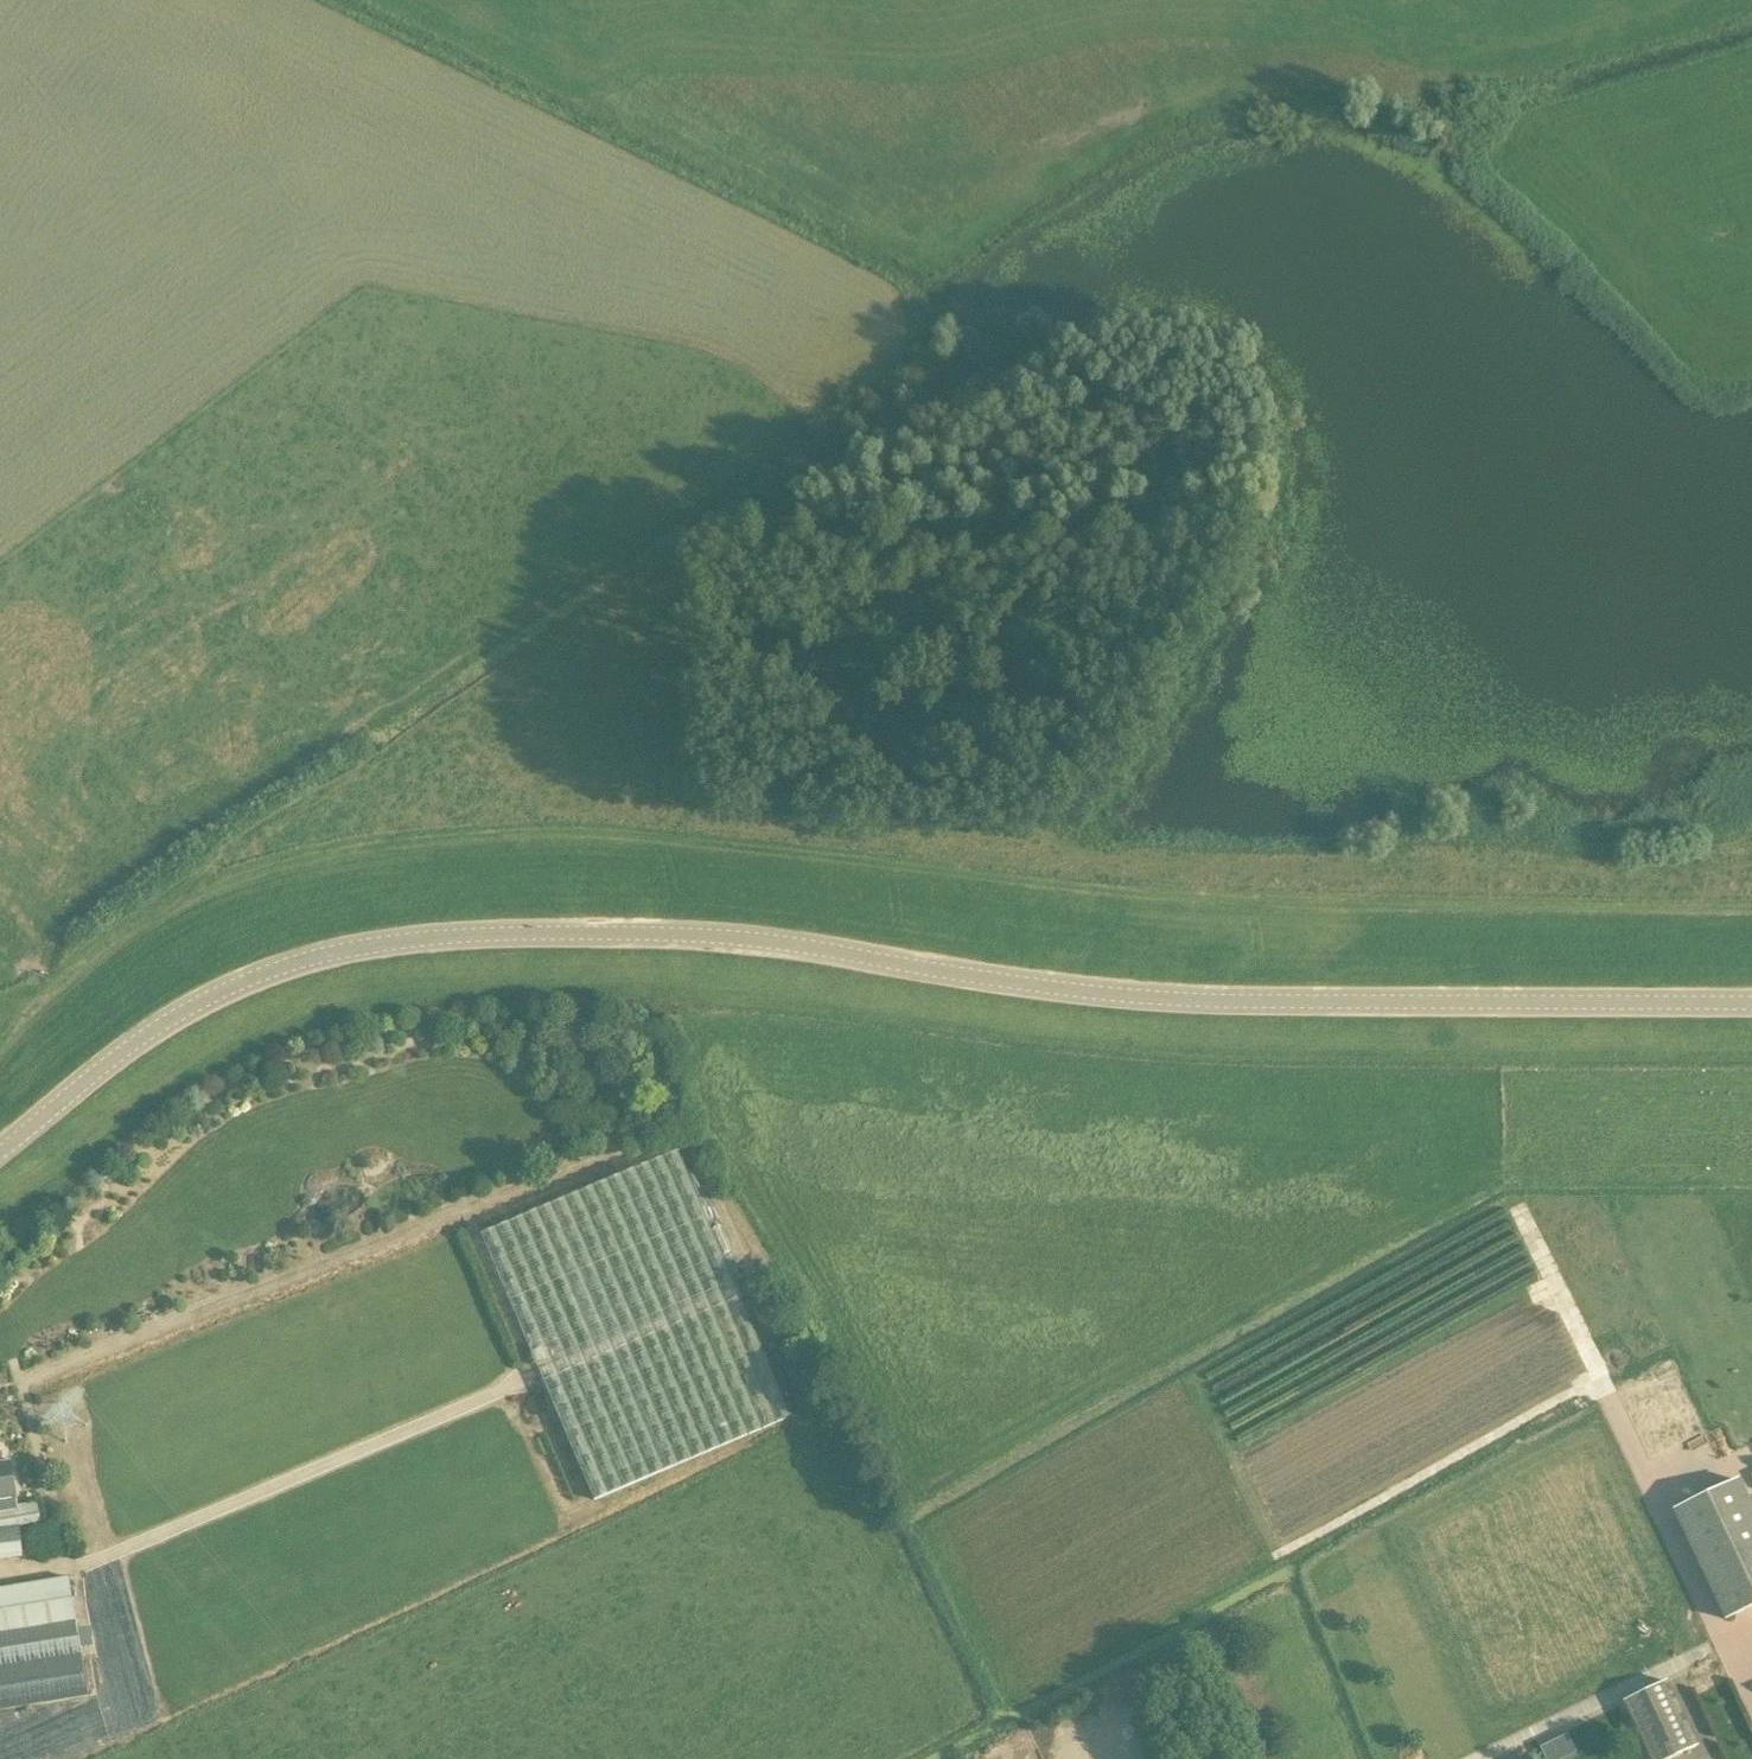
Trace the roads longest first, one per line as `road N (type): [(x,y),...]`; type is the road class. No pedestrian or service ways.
road 1 (tertiary): [(0,1157),(184,1013),(269,972),(366,945),(476,935),(785,941),(1098,994),(1751,1002)]

